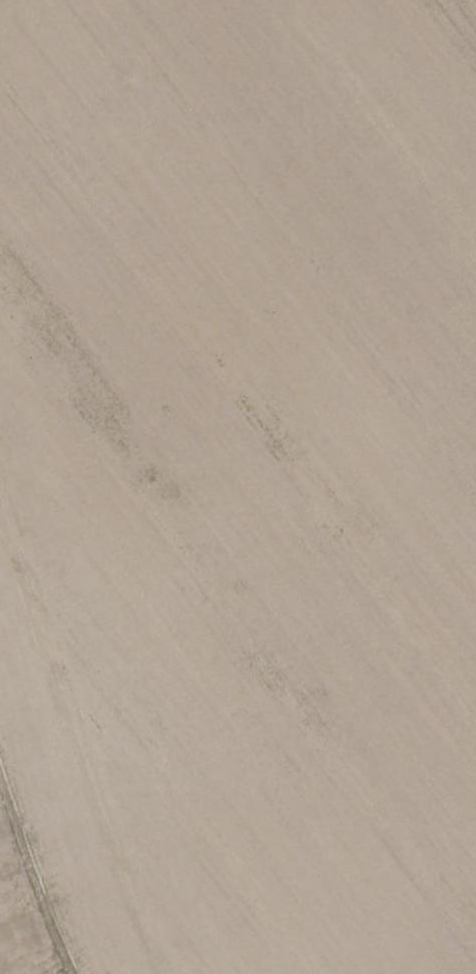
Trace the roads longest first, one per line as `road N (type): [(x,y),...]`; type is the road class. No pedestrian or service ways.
road 1 (track): [(0,815),(59,973)]

